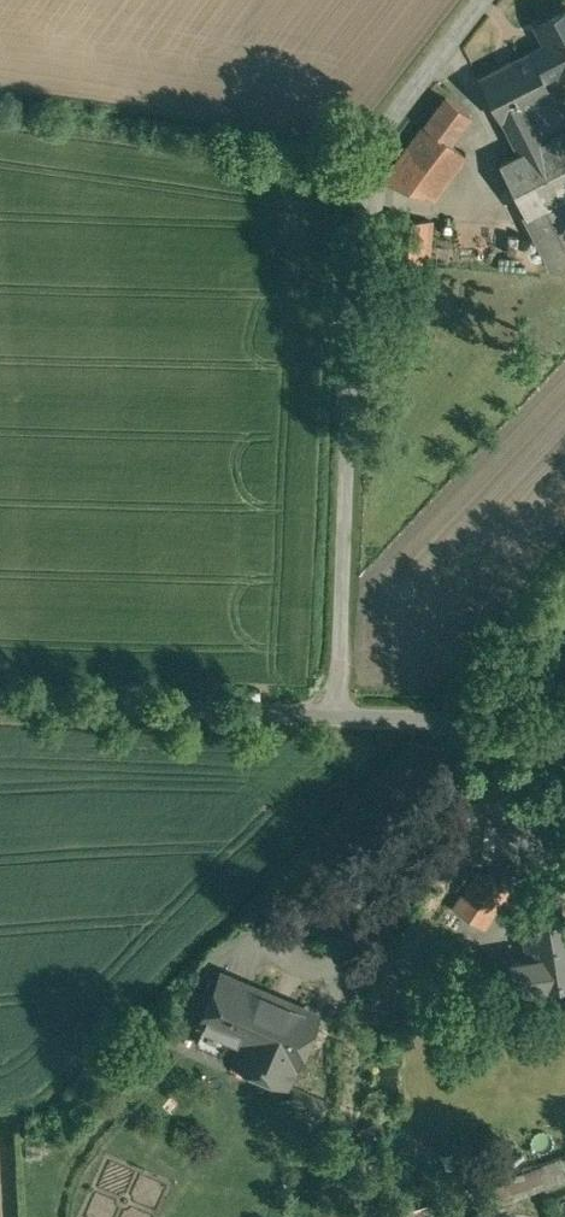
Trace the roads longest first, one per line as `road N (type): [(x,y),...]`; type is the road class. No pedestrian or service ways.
road 1 (unclassified): [(482,0),(365,159),(339,714)]
road 2 (unclassified): [(339,714),(0,700)]
road 3 (unclassified): [(564,726),(339,714)]

